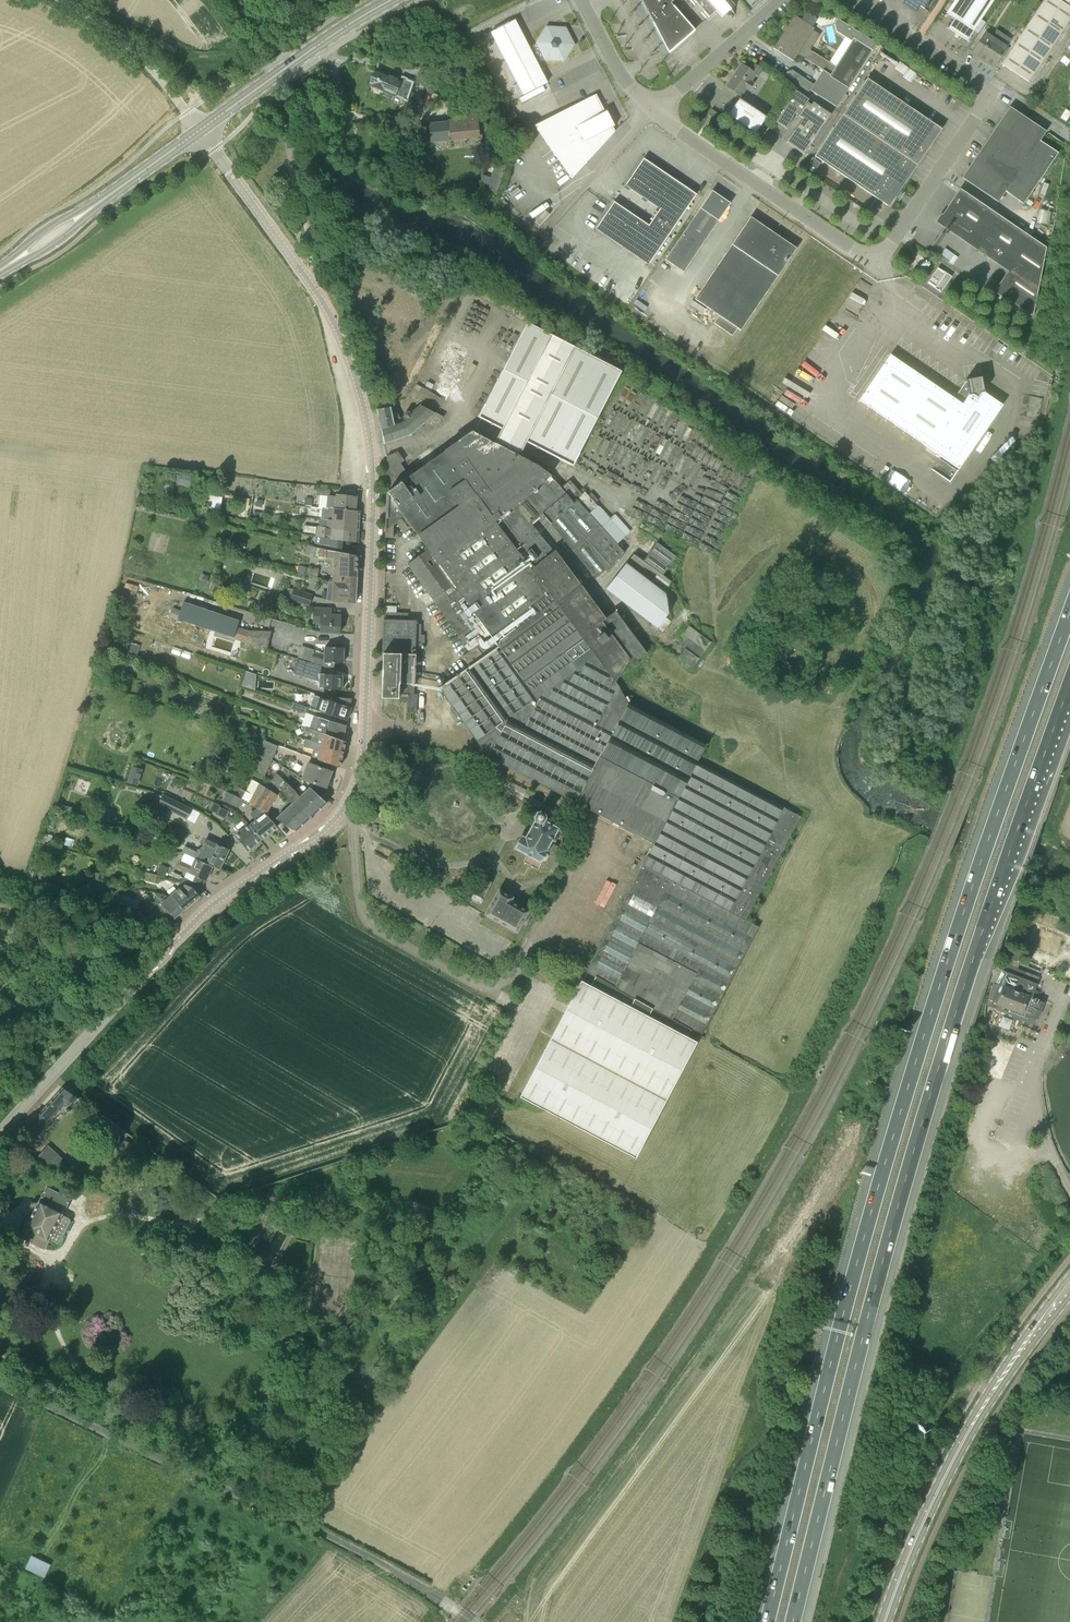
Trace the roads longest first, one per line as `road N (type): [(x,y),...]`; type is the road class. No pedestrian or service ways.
road 1 (unclassified): [(0,1141),(190,925),(337,815),(364,755),(373,451),(366,412),(325,304),(200,130)]
road 2 (motorway): [(1069,610),(901,1110),(767,1621)]
road 3 (motorway): [(796,1621),(937,1072),(1069,683)]
road 4 (unclassified): [(857,0),(990,94),(879,259),(863,257),(654,109)]
road 5 (unclassified): [(469,1621),(366,1555),(0,1383)]
road 6 (secondary): [(884,1621),(948,1471),(997,1383),(1069,1285)]
road 7 (tertiary): [(0,271),(200,130)]
road 8 (tertiary): [(200,130),(391,0)]
road 9 (track): [(190,925),(0,880)]
road 10 (unclassified): [(64,0),(146,62),(200,130)]
road 11 (unclassified): [(654,109),(784,0)]
road 12 (unclassified): [(654,109),(631,87),(582,0)]

